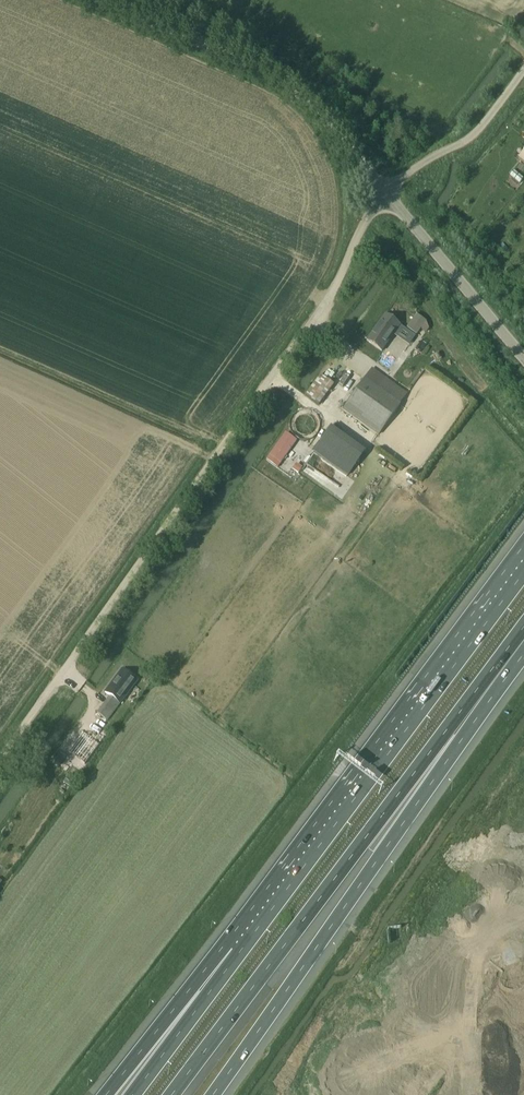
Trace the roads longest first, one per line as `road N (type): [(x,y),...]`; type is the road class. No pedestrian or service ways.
road 1 (unclassified): [(387,192),(326,302),(0,762)]
road 2 (motorway): [(171,1094),(523,633)]
road 3 (motorway): [(214,1094),(523,649)]
road 4 (motorway): [(523,558),(231,950)]
road 5 (unclassified): [(387,192),(267,73),(100,0)]
road 6 (unclassified): [(523,357),(387,192)]
road 7 (motorway): [(231,950),(106,1094)]
road 8 (unclassified): [(387,192),(471,137),(523,72)]
road 9 (motorway): [(231,950),(130,1094)]

